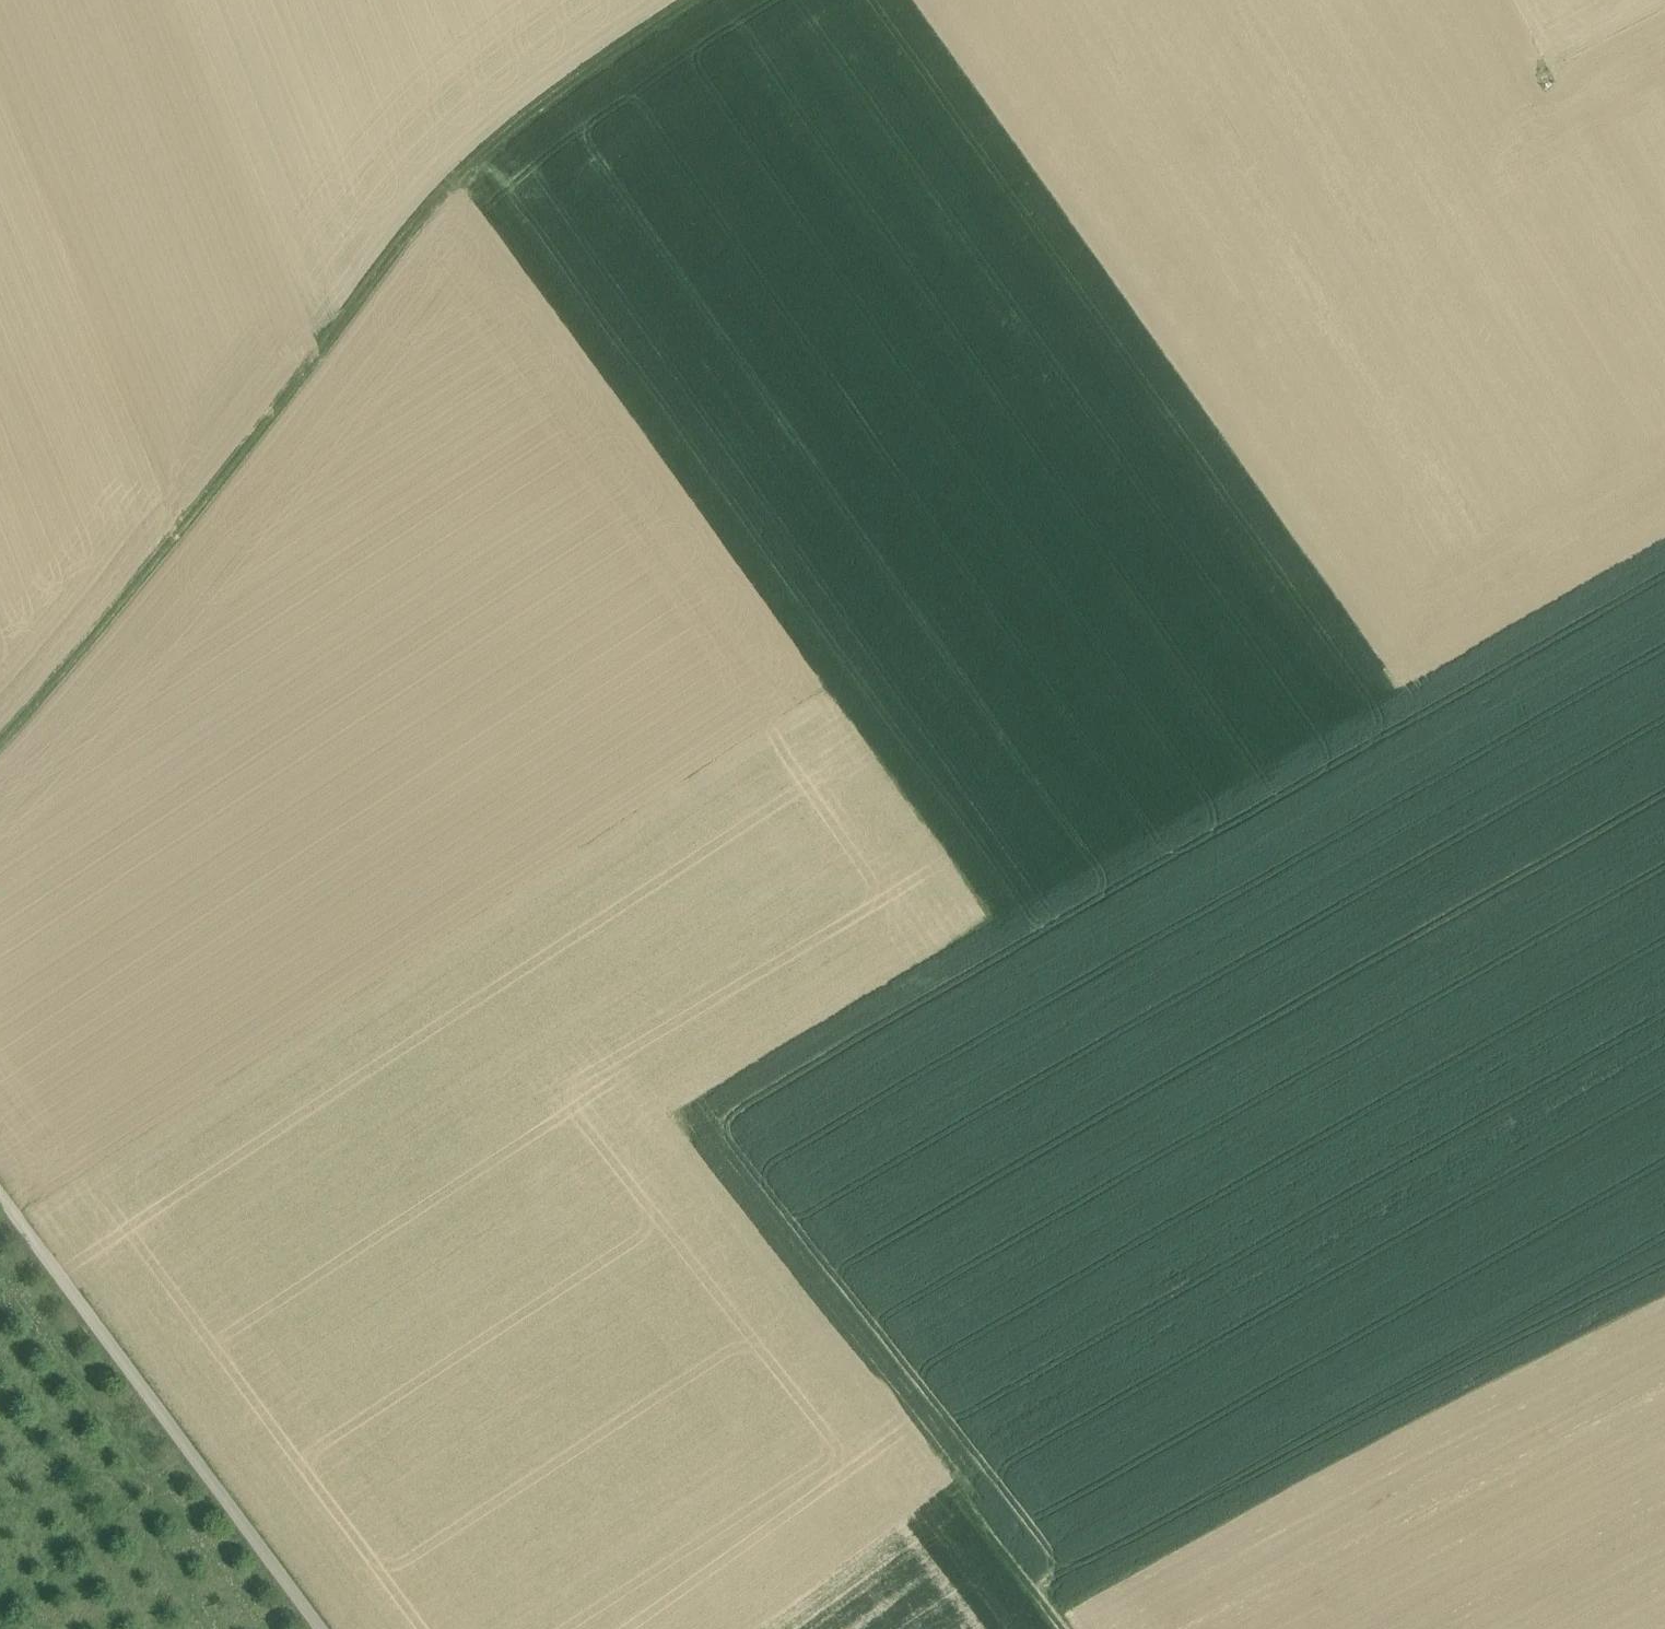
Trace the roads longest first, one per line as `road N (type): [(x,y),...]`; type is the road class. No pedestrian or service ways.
road 1 (track): [(0,744),(460,195),(712,0)]
road 2 (track): [(322,1628),(0,1193)]

